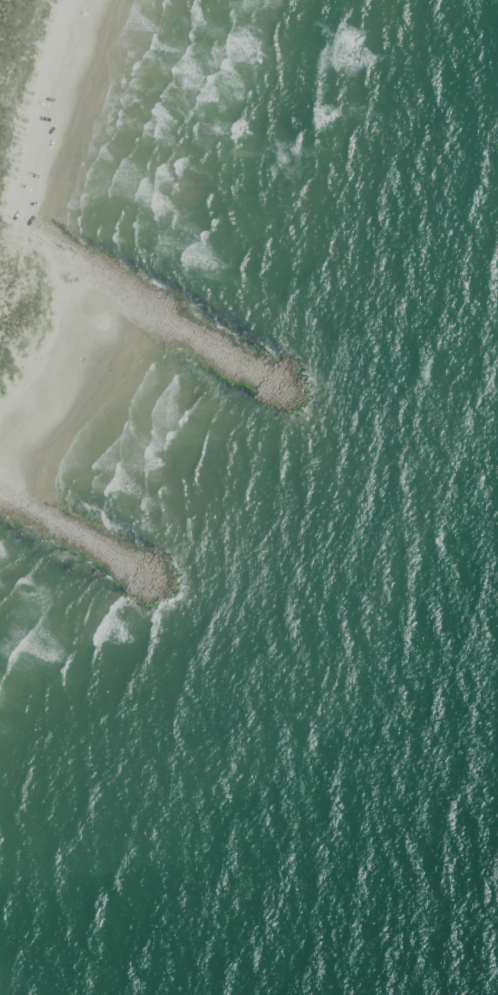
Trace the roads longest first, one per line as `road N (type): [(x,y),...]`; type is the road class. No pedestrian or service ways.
road 1 (track): [(92,0),(36,178)]

